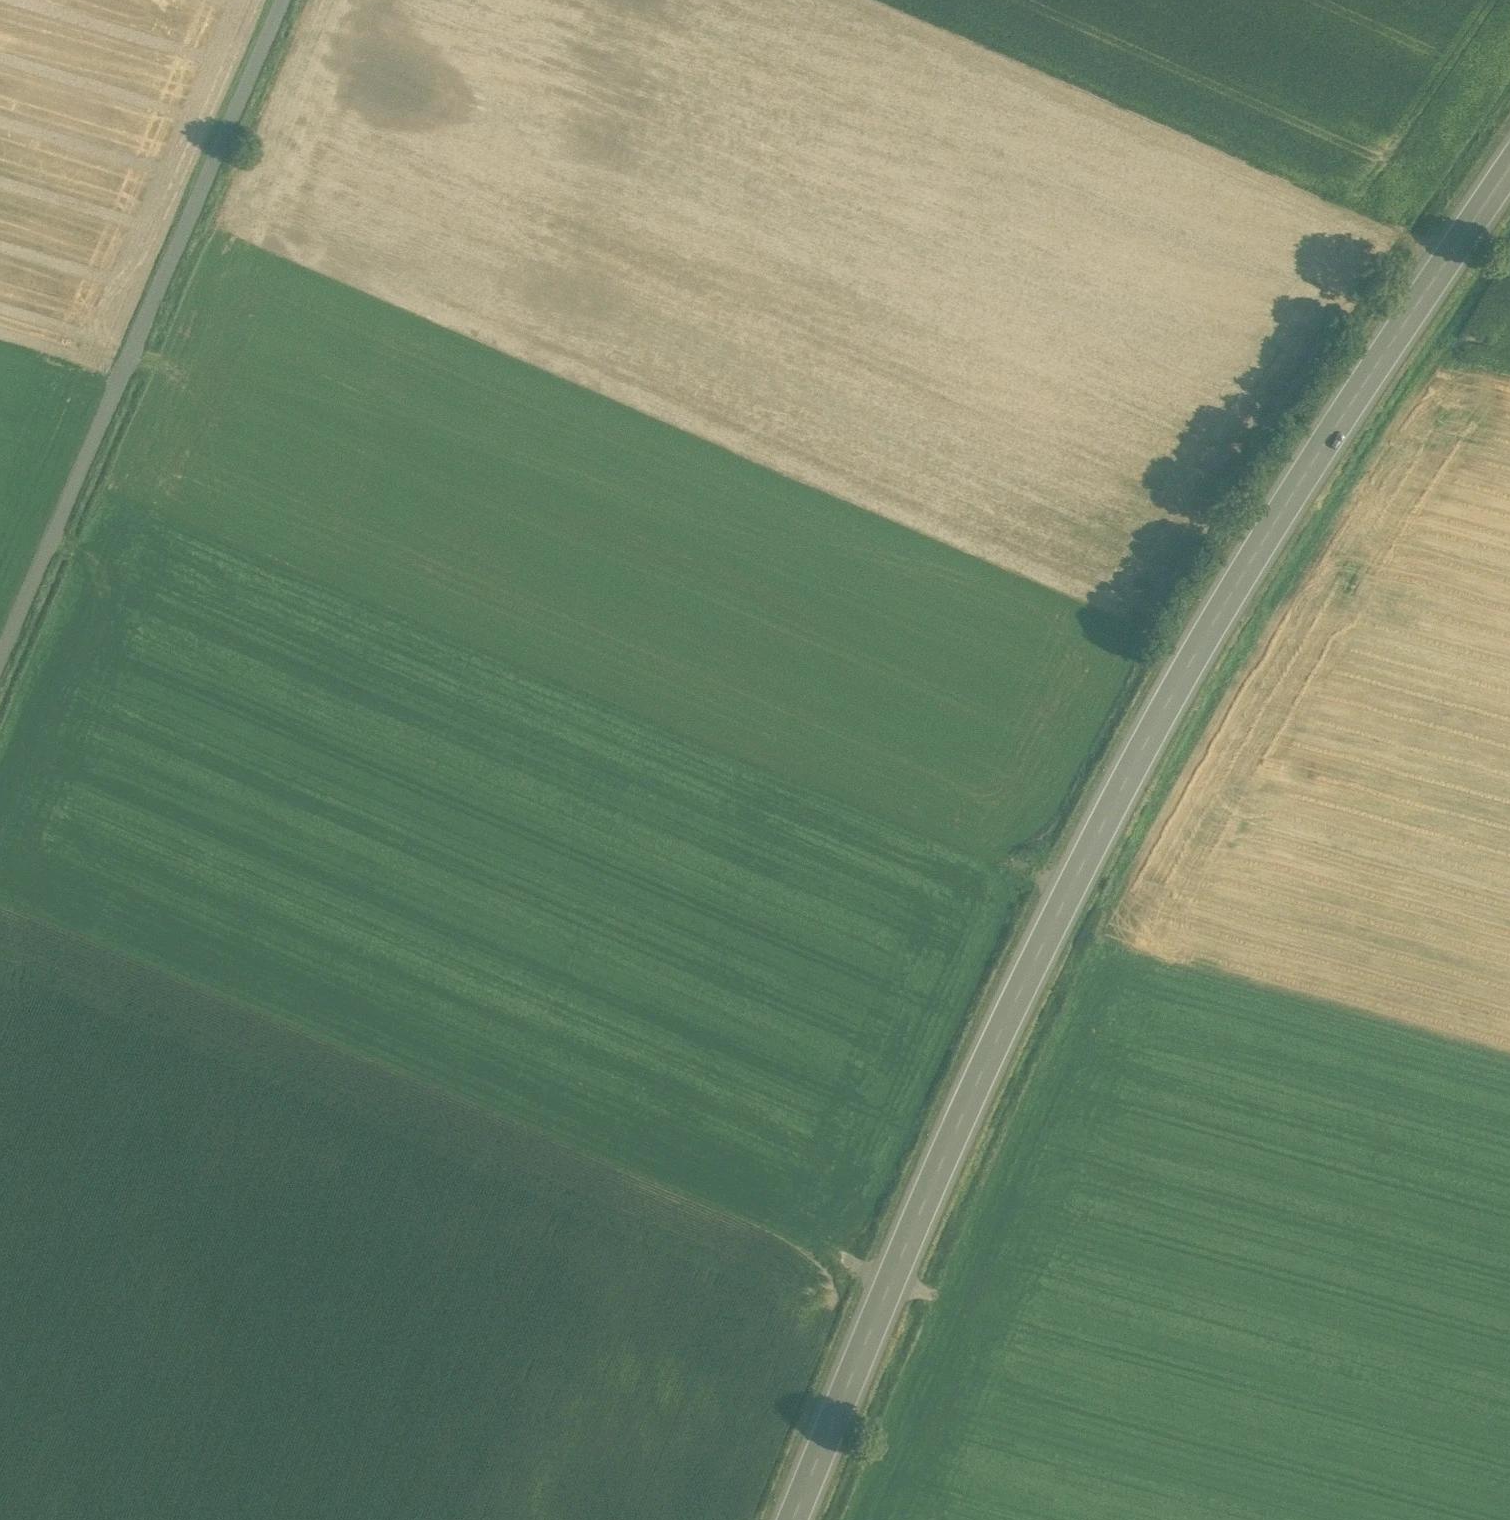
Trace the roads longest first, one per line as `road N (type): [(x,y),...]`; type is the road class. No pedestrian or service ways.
road 1 (secondary): [(1509,163),(1338,421),(1116,797),(988,1059),(789,1519)]
road 2 (unclassified): [(0,664),(284,0)]

